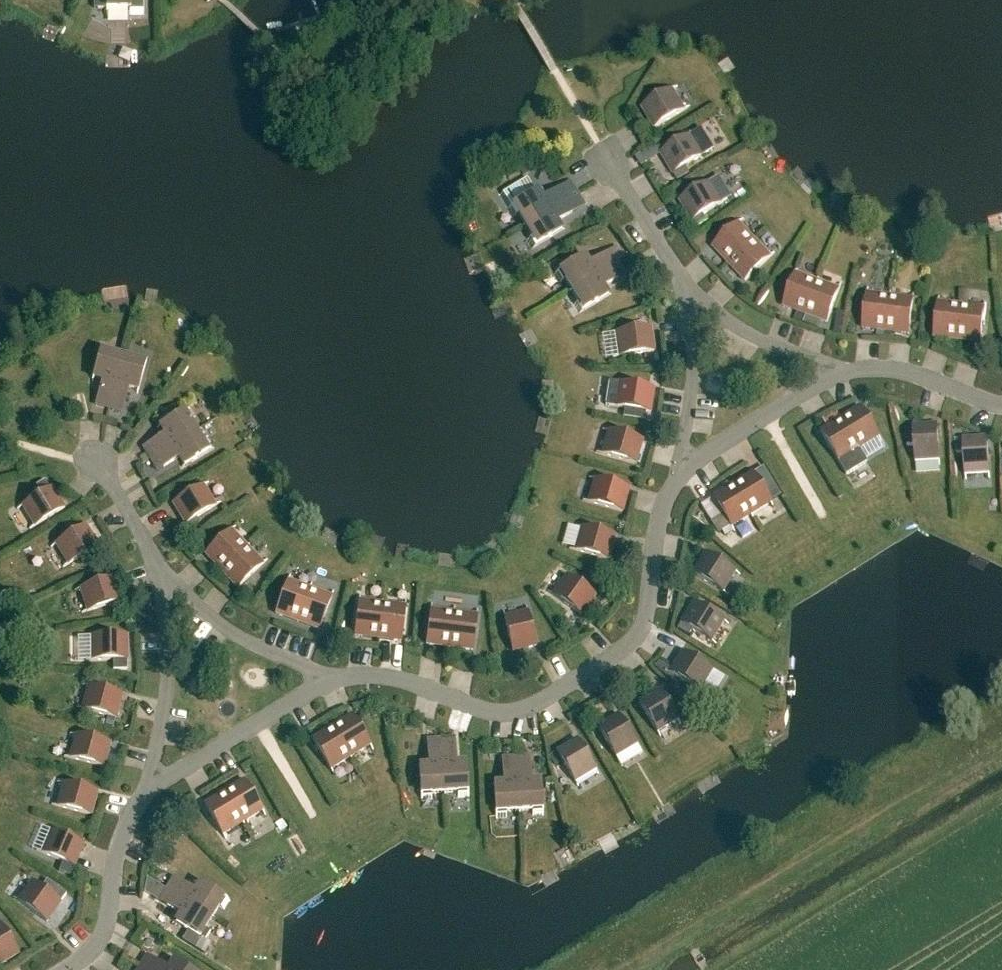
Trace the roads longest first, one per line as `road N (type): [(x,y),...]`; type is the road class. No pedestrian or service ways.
road 1 (residential): [(344,679),(418,684),(481,711),(531,708),(635,643),(669,570),(704,458)]
road 2 (residential): [(145,798),(168,682),(157,567)]
road 3 (residential): [(145,798),(344,679)]
road 4 (residential): [(344,679),(248,642),(157,567)]
road 5 (residential): [(145,798),(117,856),(105,934),(70,969)]
road 6 (residential): [(827,371),(1001,390)]
road 7 (residential): [(704,458),(684,285)]
road 8 (residential): [(827,371),(738,329),(684,285)]
road 9 (residential): [(684,285),(605,154)]
road 10 (residential): [(704,458),(827,371)]
road 11 (residential): [(157,567),(98,454)]

